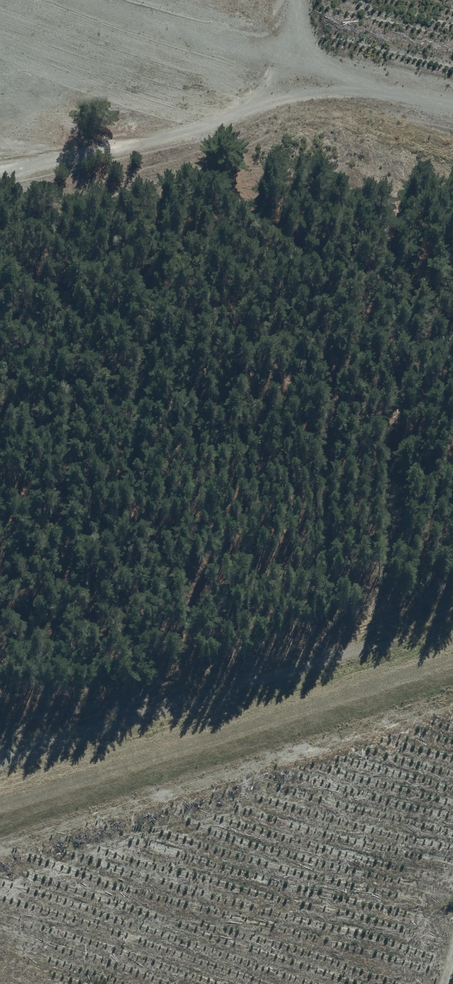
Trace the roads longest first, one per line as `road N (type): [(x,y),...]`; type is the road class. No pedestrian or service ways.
road 1 (track): [(0,695),(147,690),(223,551),(411,625),(452,615)]
road 2 (track): [(0,851),(452,705)]
road 3 (unclassified): [(309,67),(181,136),(0,170)]
road 4 (unclassified): [(68,0),(309,67)]
road 5 (unclassified): [(309,67),(452,97)]

